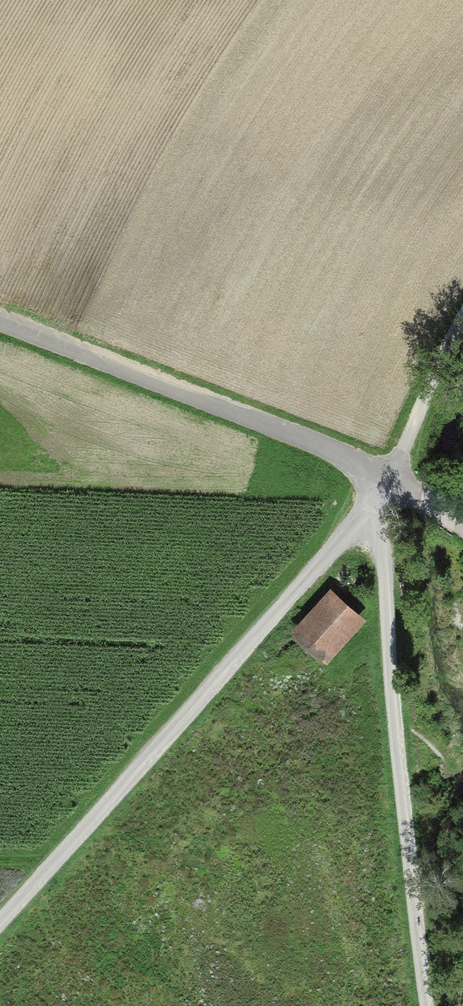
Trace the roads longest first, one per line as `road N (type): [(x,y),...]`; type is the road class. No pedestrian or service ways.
road 1 (track): [(462,303),(394,480),(386,539),(431,1005)]
road 2 (track): [(0,915),(394,480)]
road 3 (unclassified): [(408,486),(0,322)]

